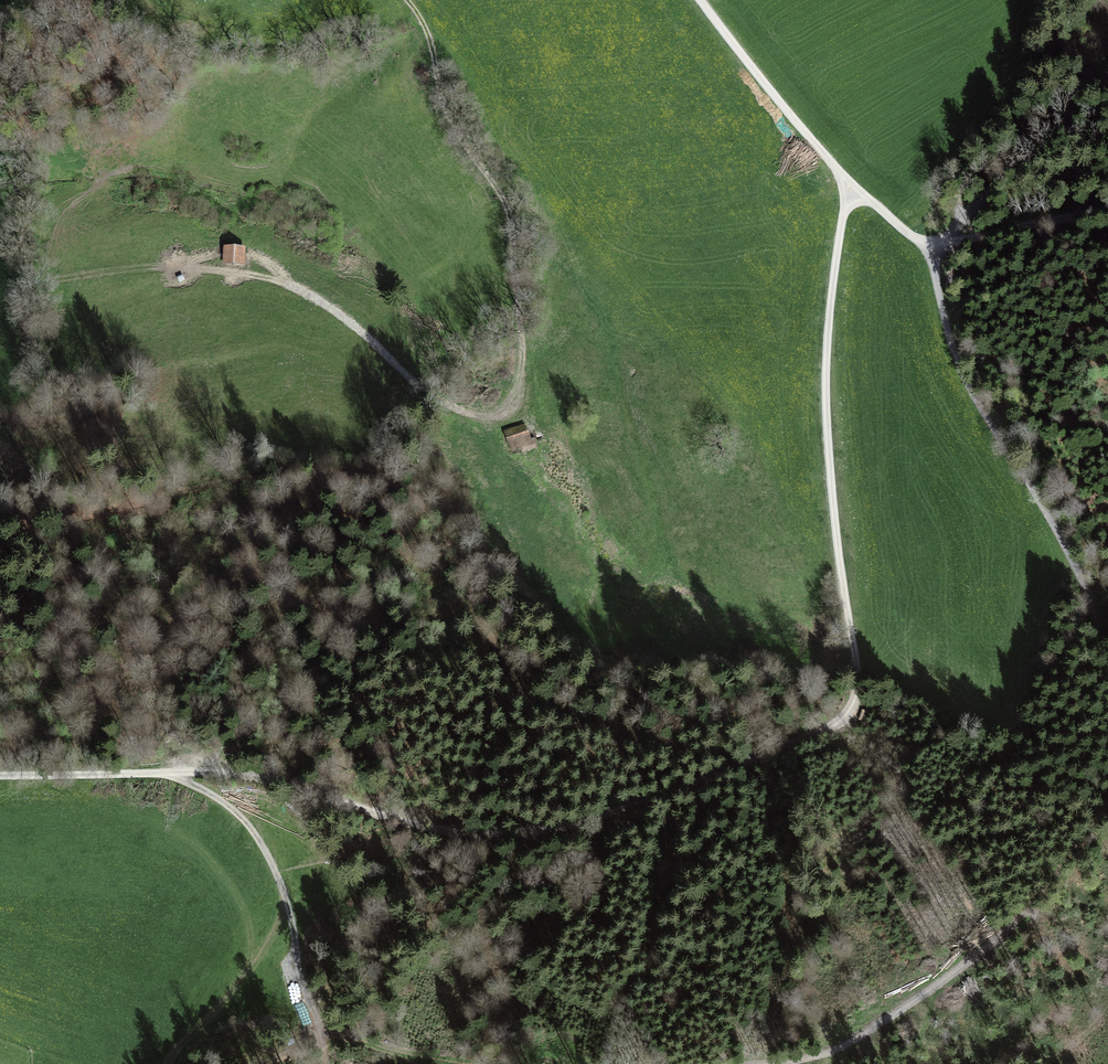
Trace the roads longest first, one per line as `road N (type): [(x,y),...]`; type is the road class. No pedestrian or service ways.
road 1 (track): [(161,771),(272,779),(441,829),(543,830),(638,802),(849,714),(859,678),(838,552),(826,355),(838,237),(854,189)]
road 2 (track): [(0,287),(142,269),(239,271),(329,306),(443,405),(468,413),(490,405),(522,353),(510,225),(502,194),(452,121),(426,25),(407,0)]
road 3 (track): [(0,527),(266,475),(381,479),(416,500),(451,539),(516,691),(621,744),(738,763)]
road 4 (track): [(1107,657),(1071,559),(954,339),(921,243)]
road 5 (track): [(757,1063),(844,1047),(934,989),(1014,923),(1107,801)]
road 6 (track): [(327,1063),(304,996),(293,920),(259,839),(220,797),(161,771)]
road 7 (track): [(921,243),(962,220),(1107,77)]
road 8 (track): [(854,189),(698,0)]
road 9 (track): [(1107,211),(921,243)]

